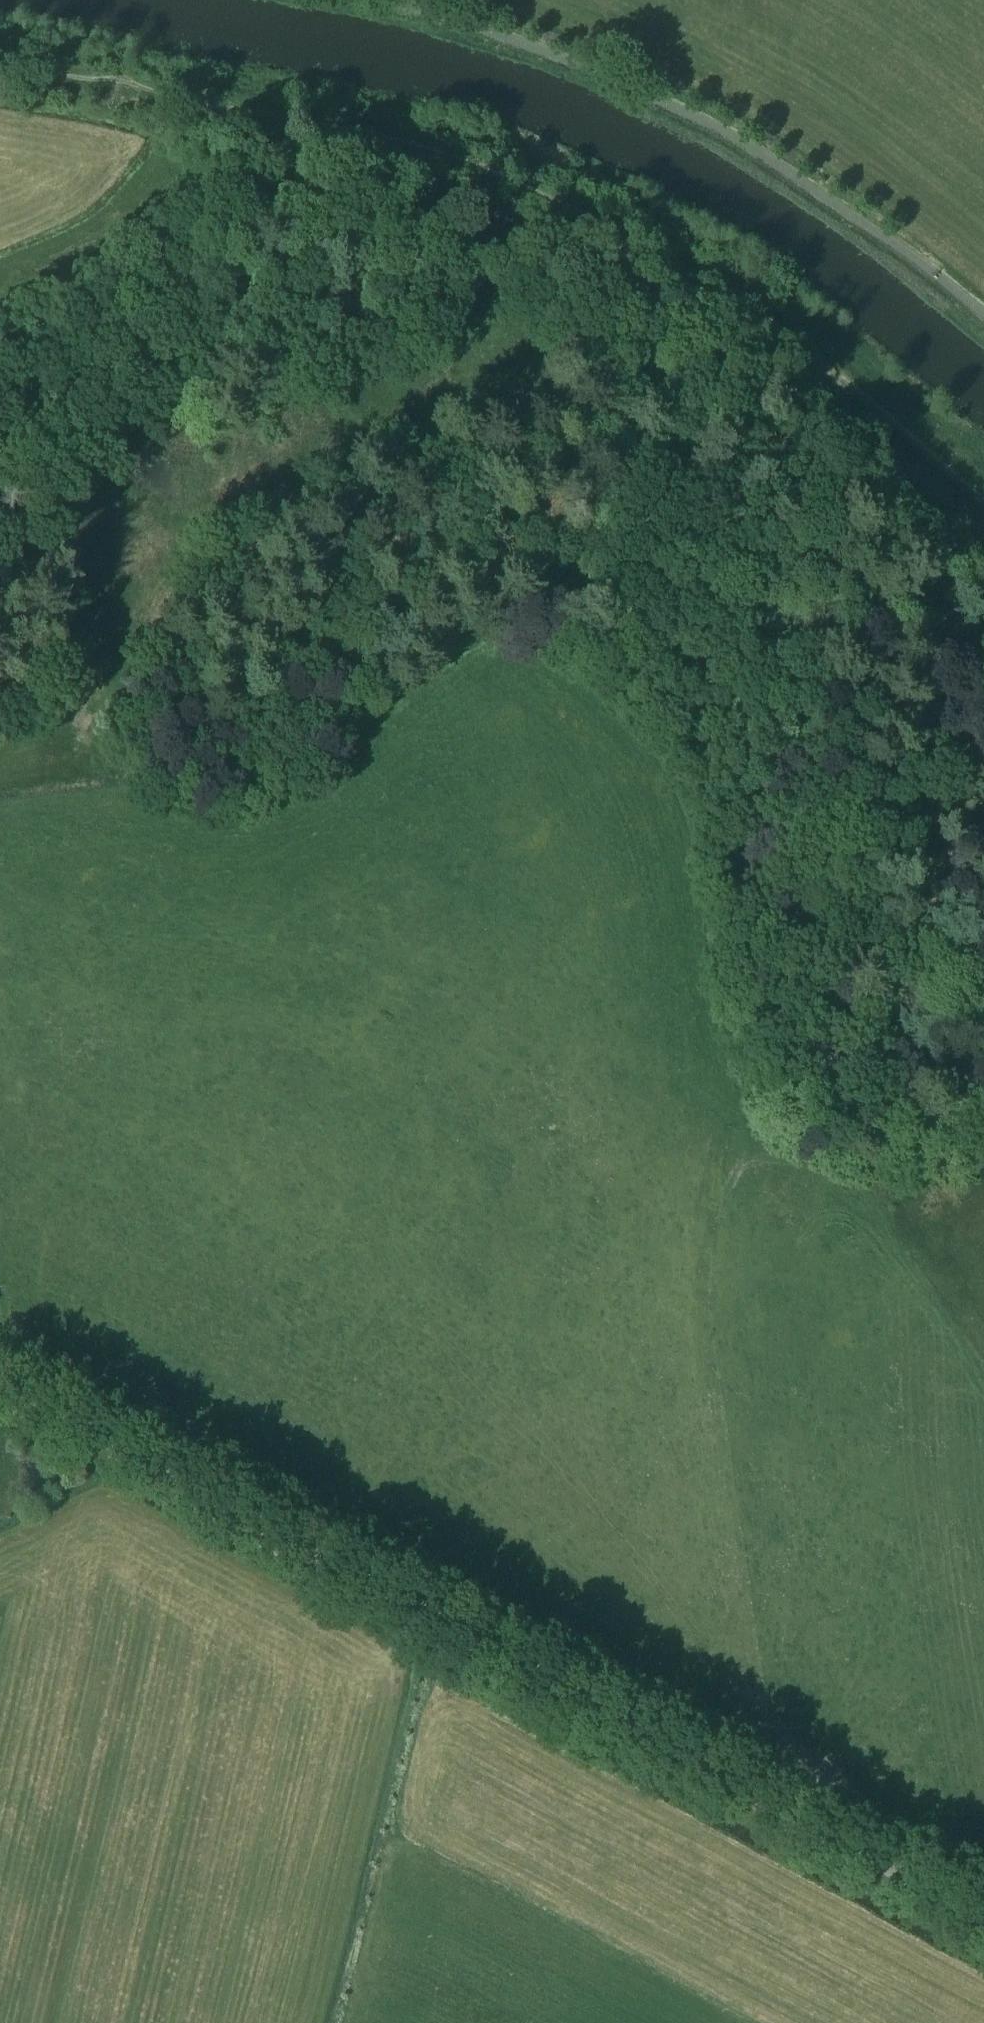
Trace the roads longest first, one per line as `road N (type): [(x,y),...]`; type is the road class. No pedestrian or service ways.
road 1 (unclassified): [(0,1375),(983,1919)]
road 2 (track): [(983,789),(957,783),(912,755),(880,706),(867,667),(845,526),(805,469),(724,386),(694,363),(611,342),(553,286),(481,251),(372,218),(249,199)]

